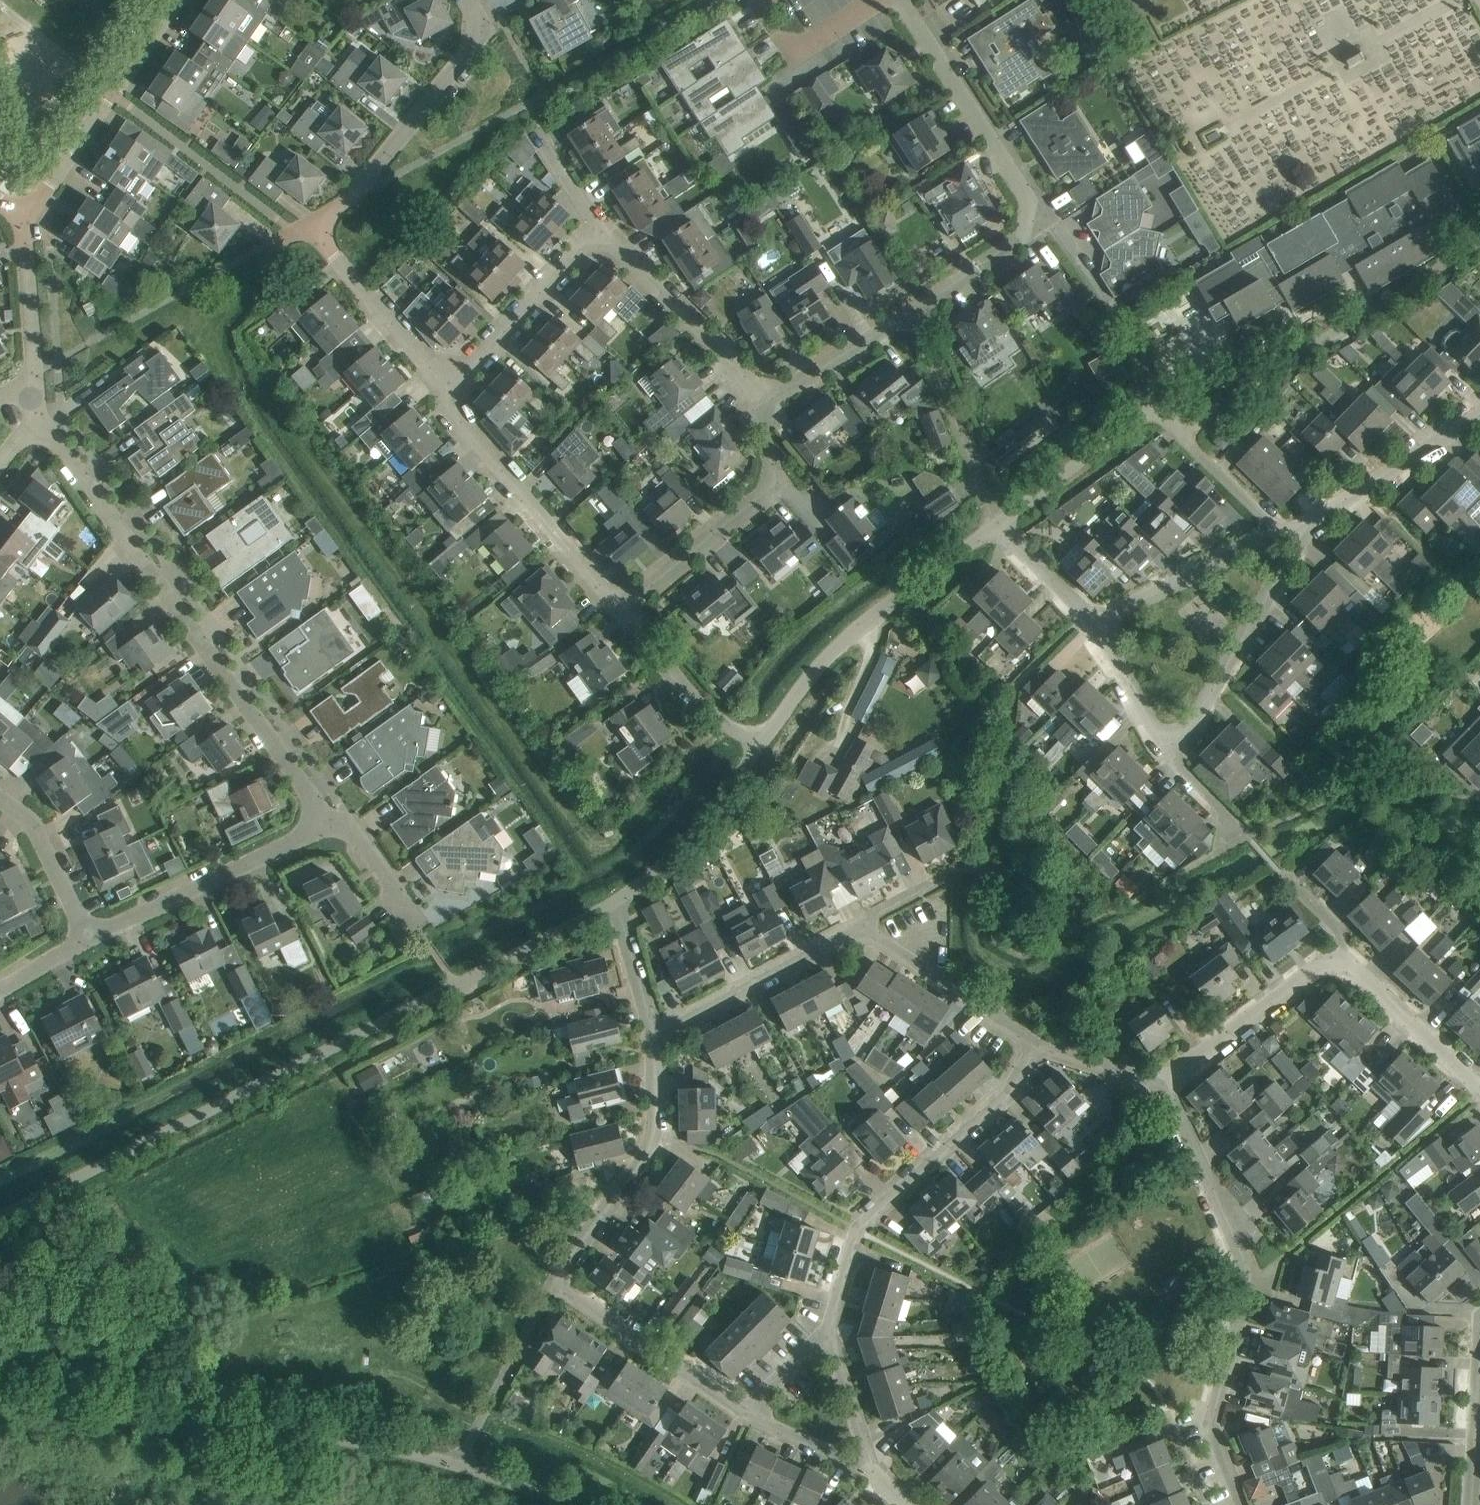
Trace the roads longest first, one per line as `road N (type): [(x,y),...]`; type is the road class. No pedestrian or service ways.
road 1 (unclassified): [(562,1504),(454,1463),(347,1440),(0,1401)]
road 2 (residential): [(443,398),(314,230),(381,163),(468,52),(473,14),(467,0)]
road 3 (residential): [(737,1407),(558,1279),(654,1135),(650,1038)]
road 4 (residential): [(332,817),(39,428)]
road 5 (residential): [(1036,1045),(863,931),(650,1038)]
road 6 (residential): [(1239,1504),(1210,1426),(1246,1274),(1165,1090)]
road 7 (residential): [(913,315),(1025,234),(1031,207),(897,0)]
road 8 (residential): [(829,1334),(862,1225),(1036,1045)]
road 9 (residential): [(762,739),(818,665),(998,526)]
road 10 (residential): [(619,609),(779,480),(778,454),(764,431),(767,399)]
road 11 (residential): [(332,817),(80,939)]
road 12 (residential): [(619,609),(443,398)]
road 13 (residential): [(25,218),(174,0)]
road 14 (residential): [(1166,753),(1194,722),(1293,557),(1285,536)]
road 15 (residential): [(767,399),(599,230)]
road 16 (residential): [(443,398),(599,230)]
road 17 (residential): [(1285,536),(1479,416)]
road 18 (residential): [(1339,954),(1165,1090)]
road 19 (residential): [(1095,621),(1285,536)]
road 20 (residential): [(998,526),(1164,403)]
road 21 (residential): [(762,739),(717,723),(619,609)]
road 22 (residential): [(1479,1089),(1339,954)]
road 23 (residential): [(1468,1504),(1479,1320)]
road 24 (residential): [(1285,536),(1164,403)]
road 25 (residential): [(767,399),(913,315)]
road 26 (residential): [(35,383),(25,218)]
road 27 (residential): [(80,939),(30,825),(0,803)]
road 28 (residential): [(878,1477),(737,1407)]
road 29 (residential): [(878,1477),(829,1334)]
road 30 (residential): [(971,454),(913,315)]
road 31 (residential): [(1166,753),(1095,621)]
road 32 (residential): [(650,1038),(619,900)]
road 33 (residential): [(417,926),(332,817)]
road 34 (residential): [(1165,1090),(1036,1045)]
road 35 (residential): [(1095,621),(998,526)]
road 36 (residential): [(1251,839),(1166,753)]

